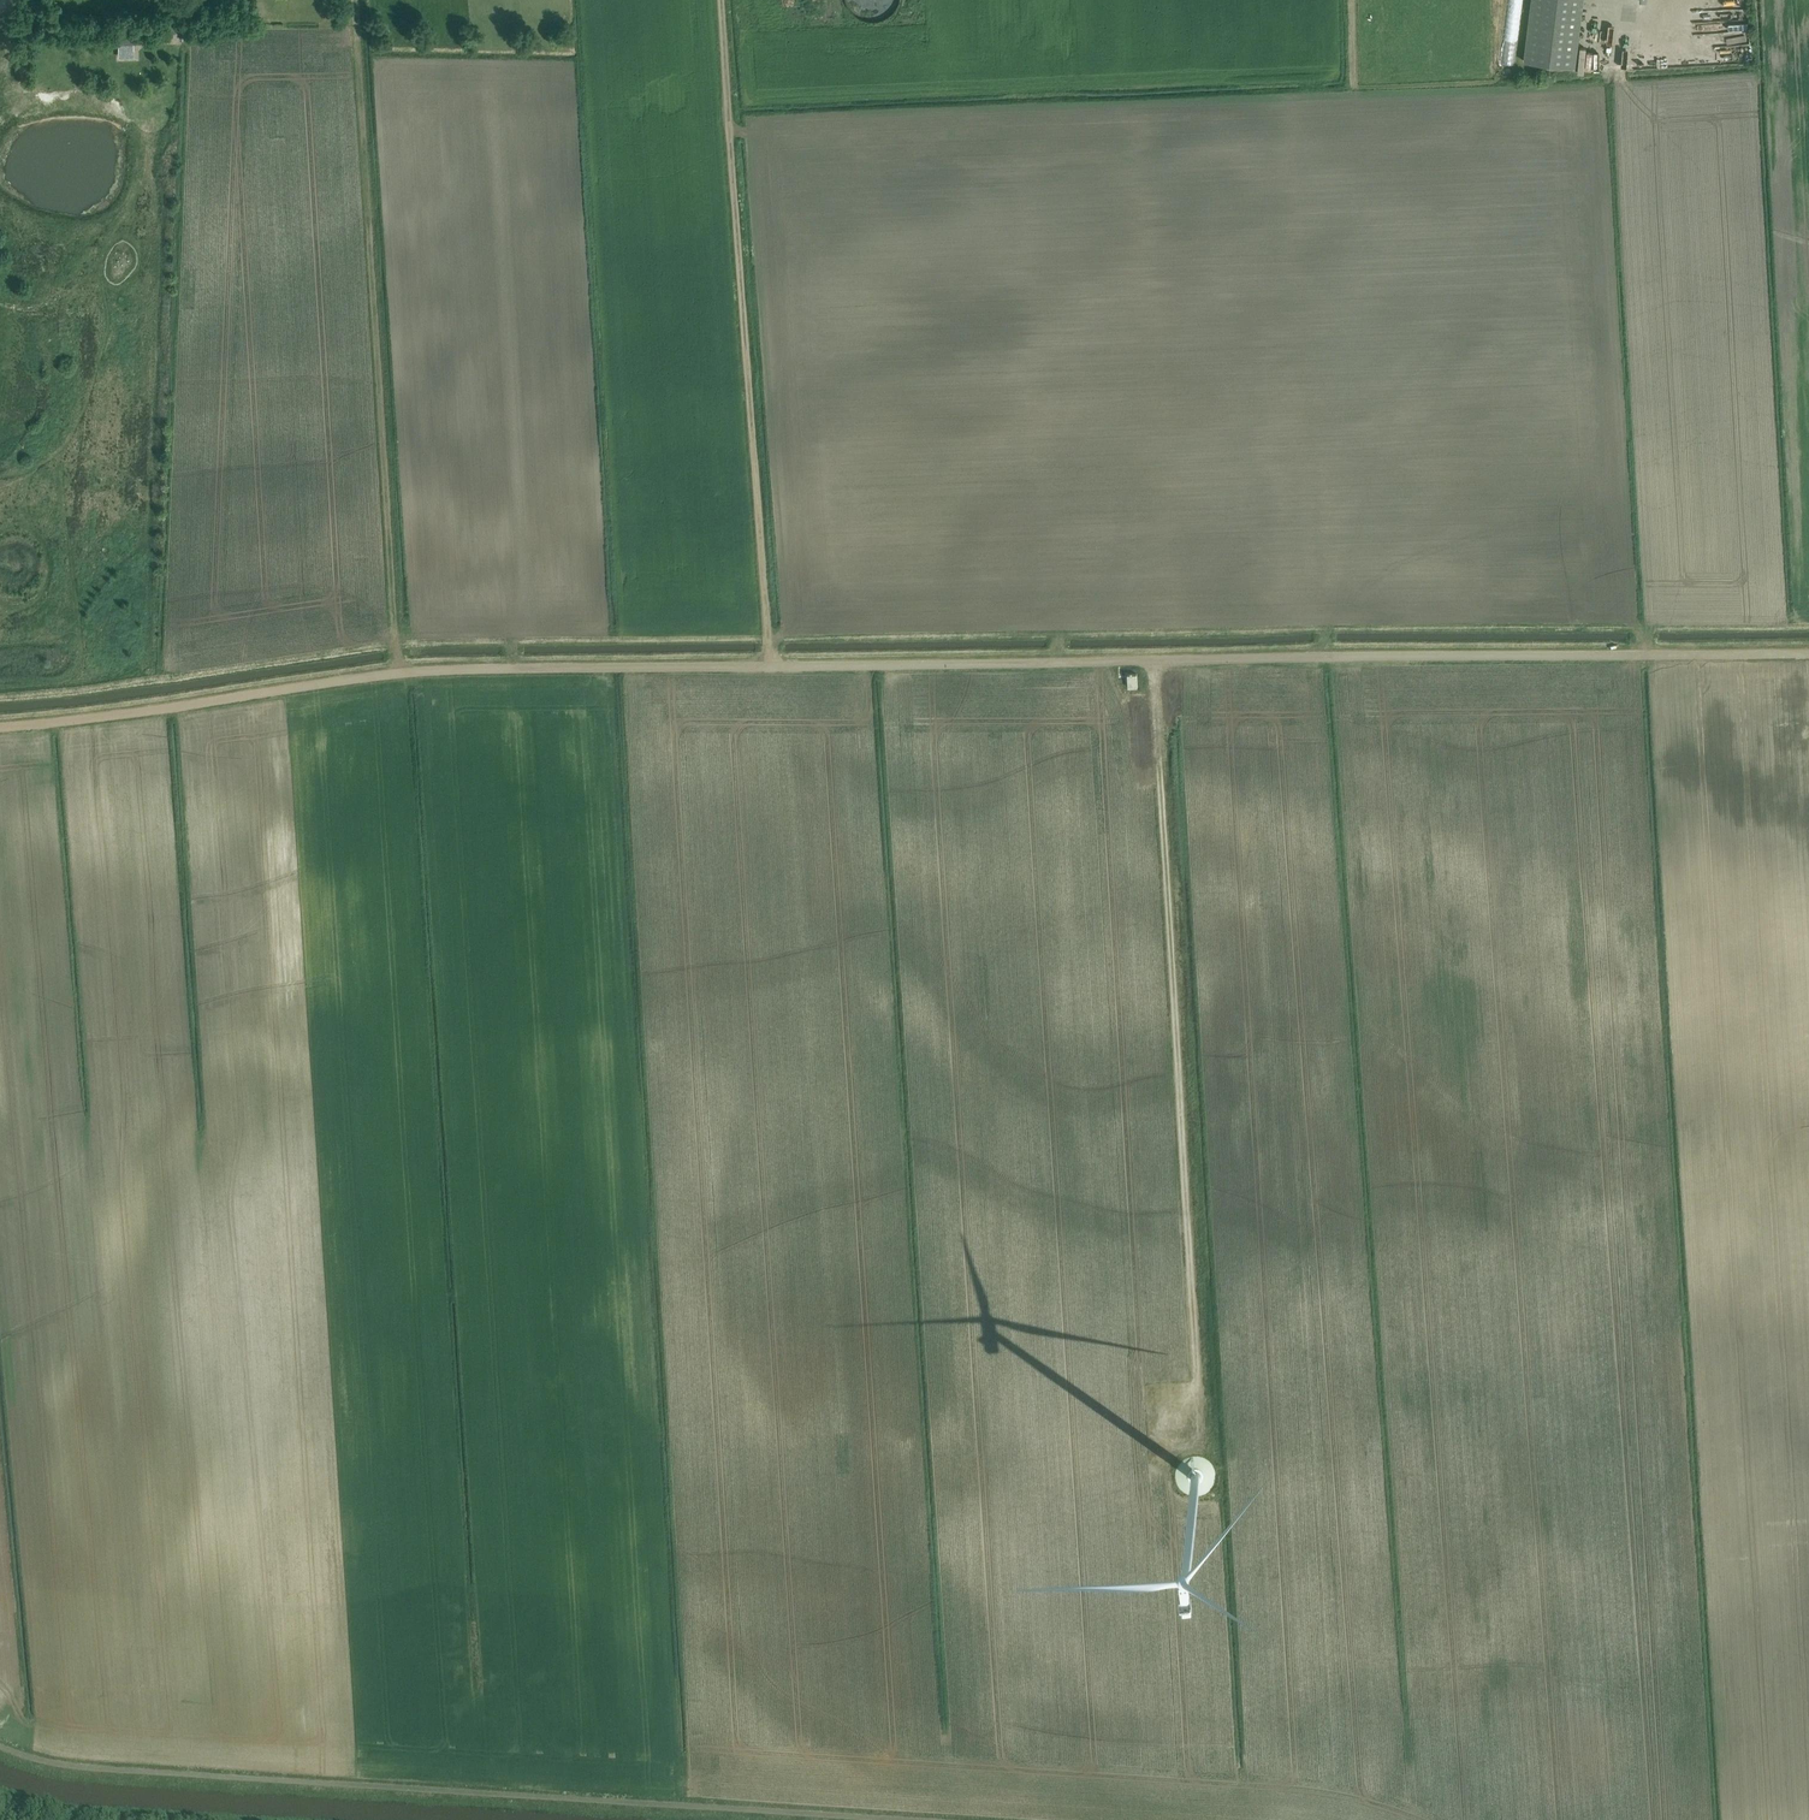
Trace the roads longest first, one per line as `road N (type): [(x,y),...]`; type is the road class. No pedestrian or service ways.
road 1 (track): [(397,674),(355,0)]

